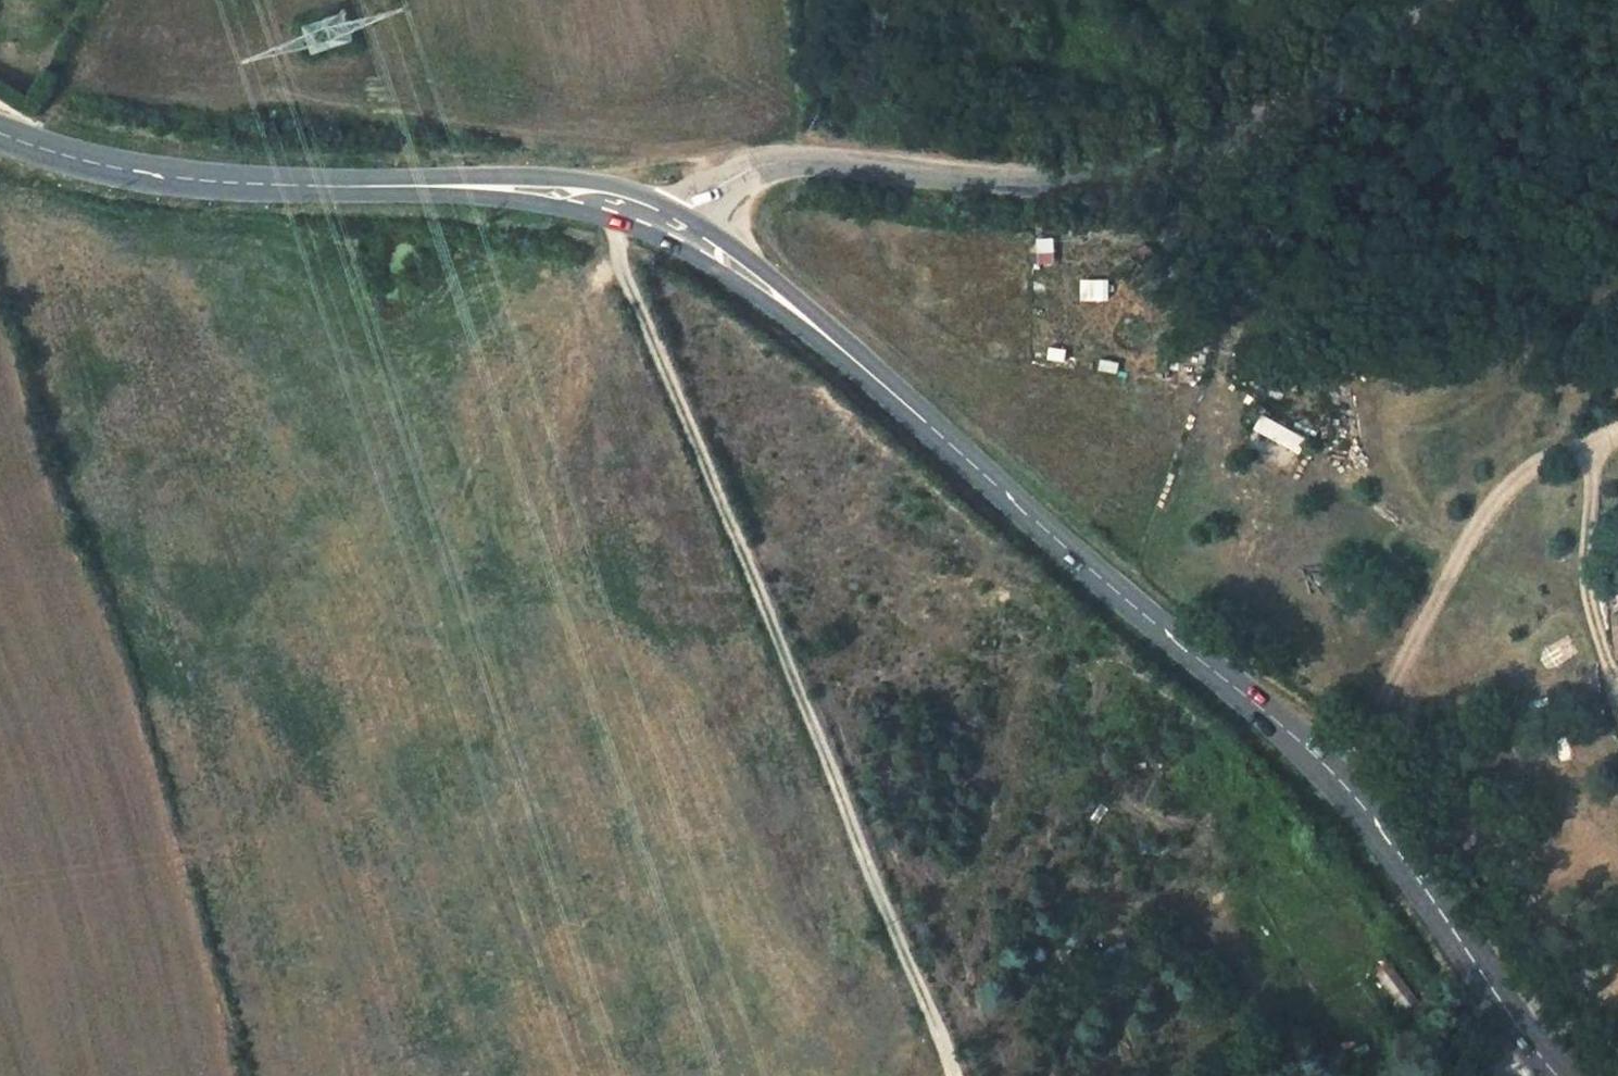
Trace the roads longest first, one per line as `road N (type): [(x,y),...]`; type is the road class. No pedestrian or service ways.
road 1 (secondary): [(1549,1075),(1484,994),(1351,788),(771,293),(677,226)]
road 2 (unclassified): [(677,226),(692,208),(779,158),(1007,187),(1229,150),(1397,47),(1422,0)]
road 3 (secondary): [(677,226),(574,194),(216,183),(84,163),(0,134)]
road 4 (track): [(1617,1047),(1484,994)]

